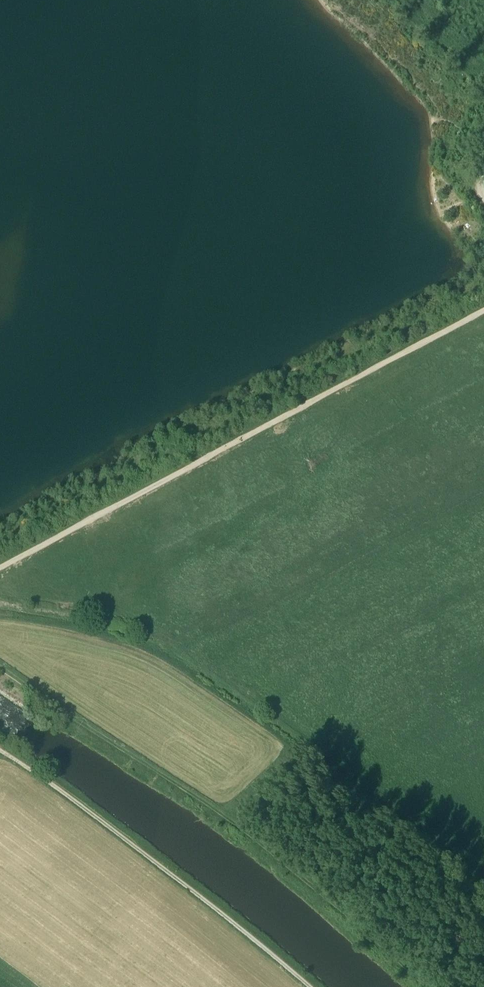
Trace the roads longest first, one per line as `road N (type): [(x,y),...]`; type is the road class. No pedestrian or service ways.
road 1 (track): [(0,570),(483,311)]
road 2 (track): [(0,754),(46,780),(309,986)]

